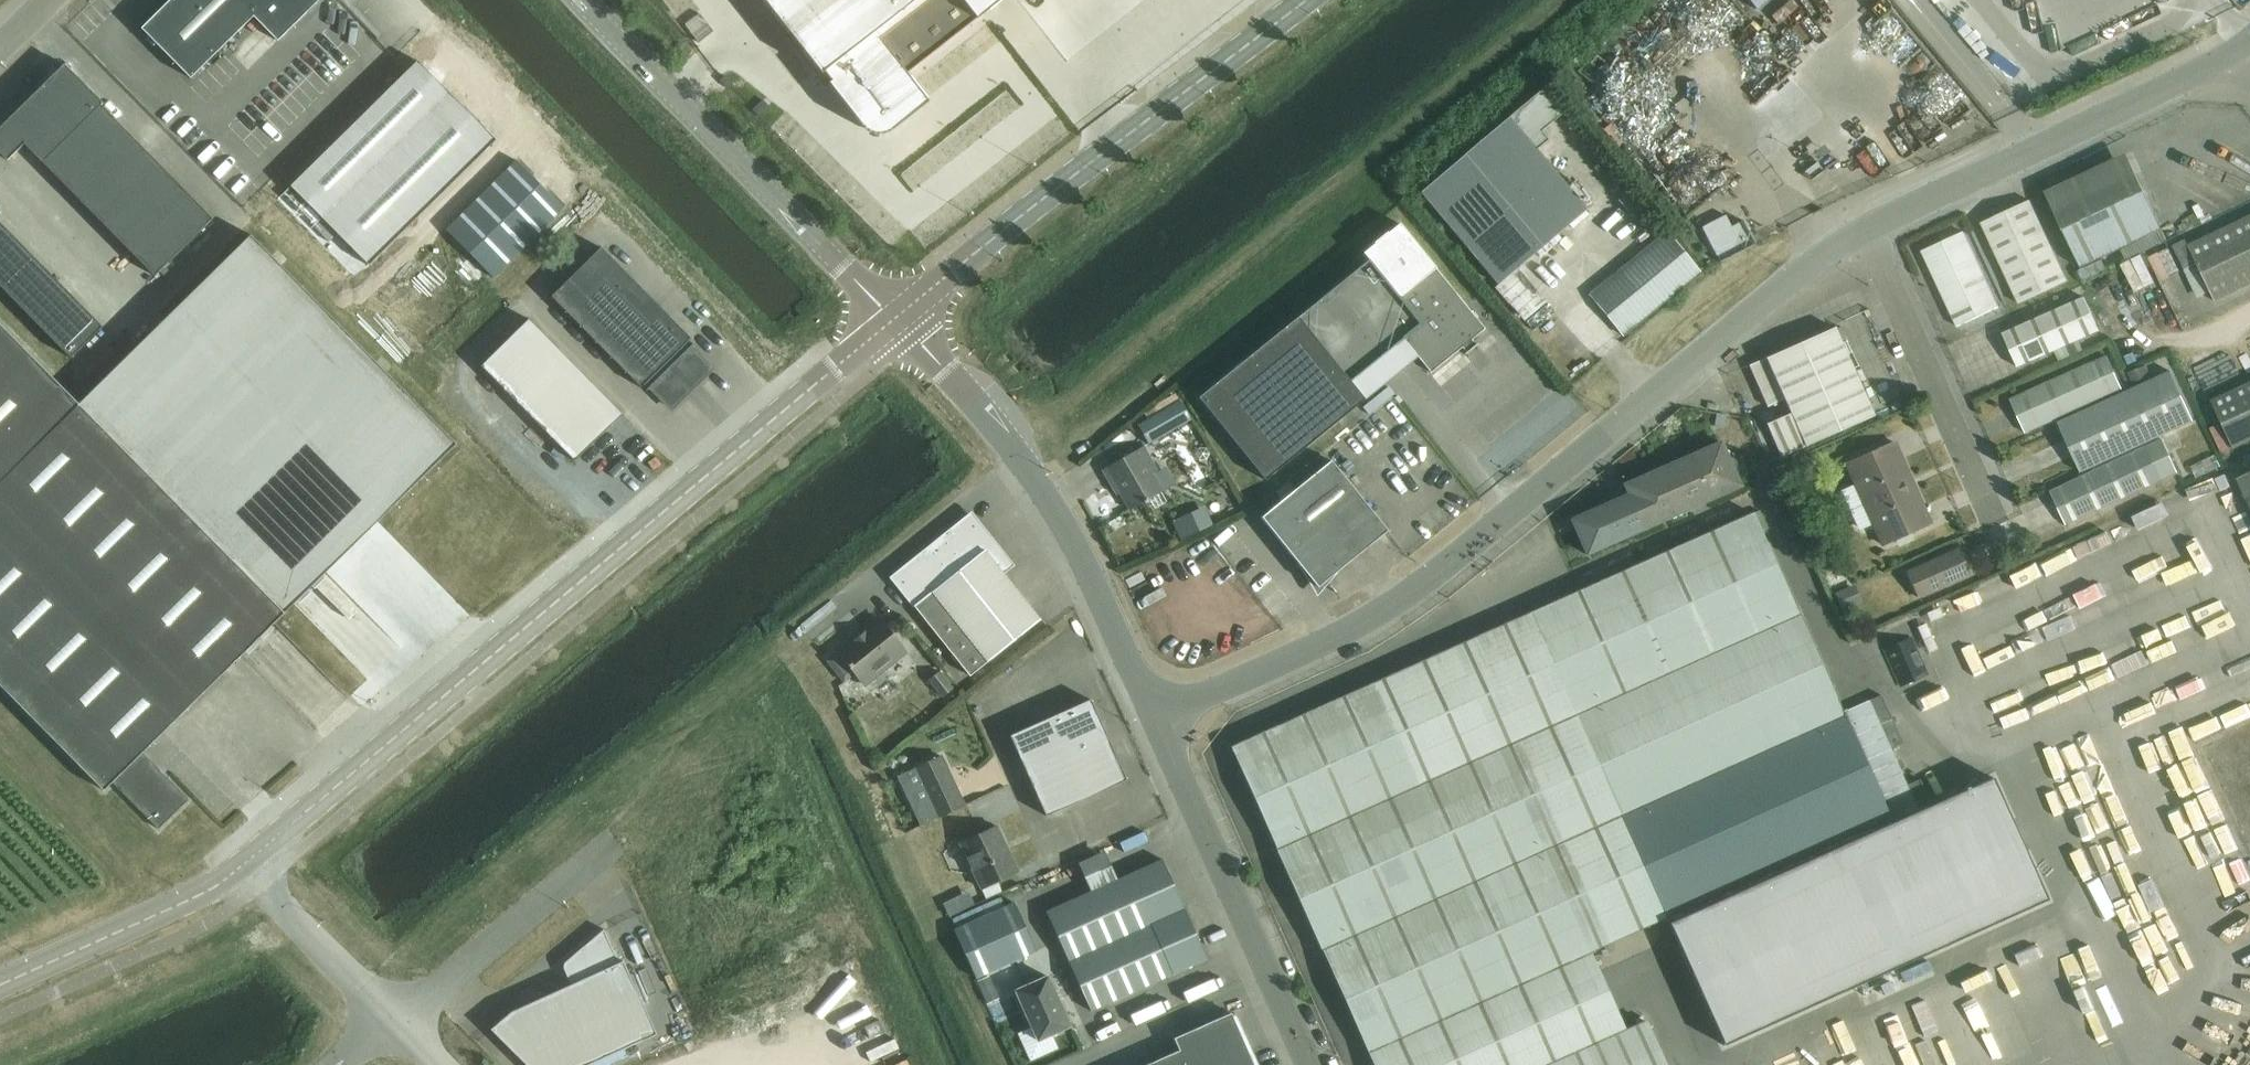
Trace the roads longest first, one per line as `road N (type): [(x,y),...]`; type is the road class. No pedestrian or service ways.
road 1 (unclassified): [(1157,715),(1279,669),(1376,619),(1863,231)]
road 2 (unclassified): [(240,869),(893,320)]
road 3 (unclassified): [(893,320),(1306,0)]
road 4 (unclassified): [(1157,715),(1065,526),(1002,434),(893,320)]
road 5 (unclassified): [(893,320),(582,0)]
road 6 (unclassified): [(1863,231),(2244,52)]
road 7 (unclassified): [(1312,1064),(1157,715)]
road 8 (unclassified): [(1998,525),(1863,231)]
road 9 (unclassified): [(617,840),(397,1019)]
road 10 (unclassified): [(0,985),(198,896),(240,869)]
road 11 (unclassified): [(240,869),(397,1019)]

